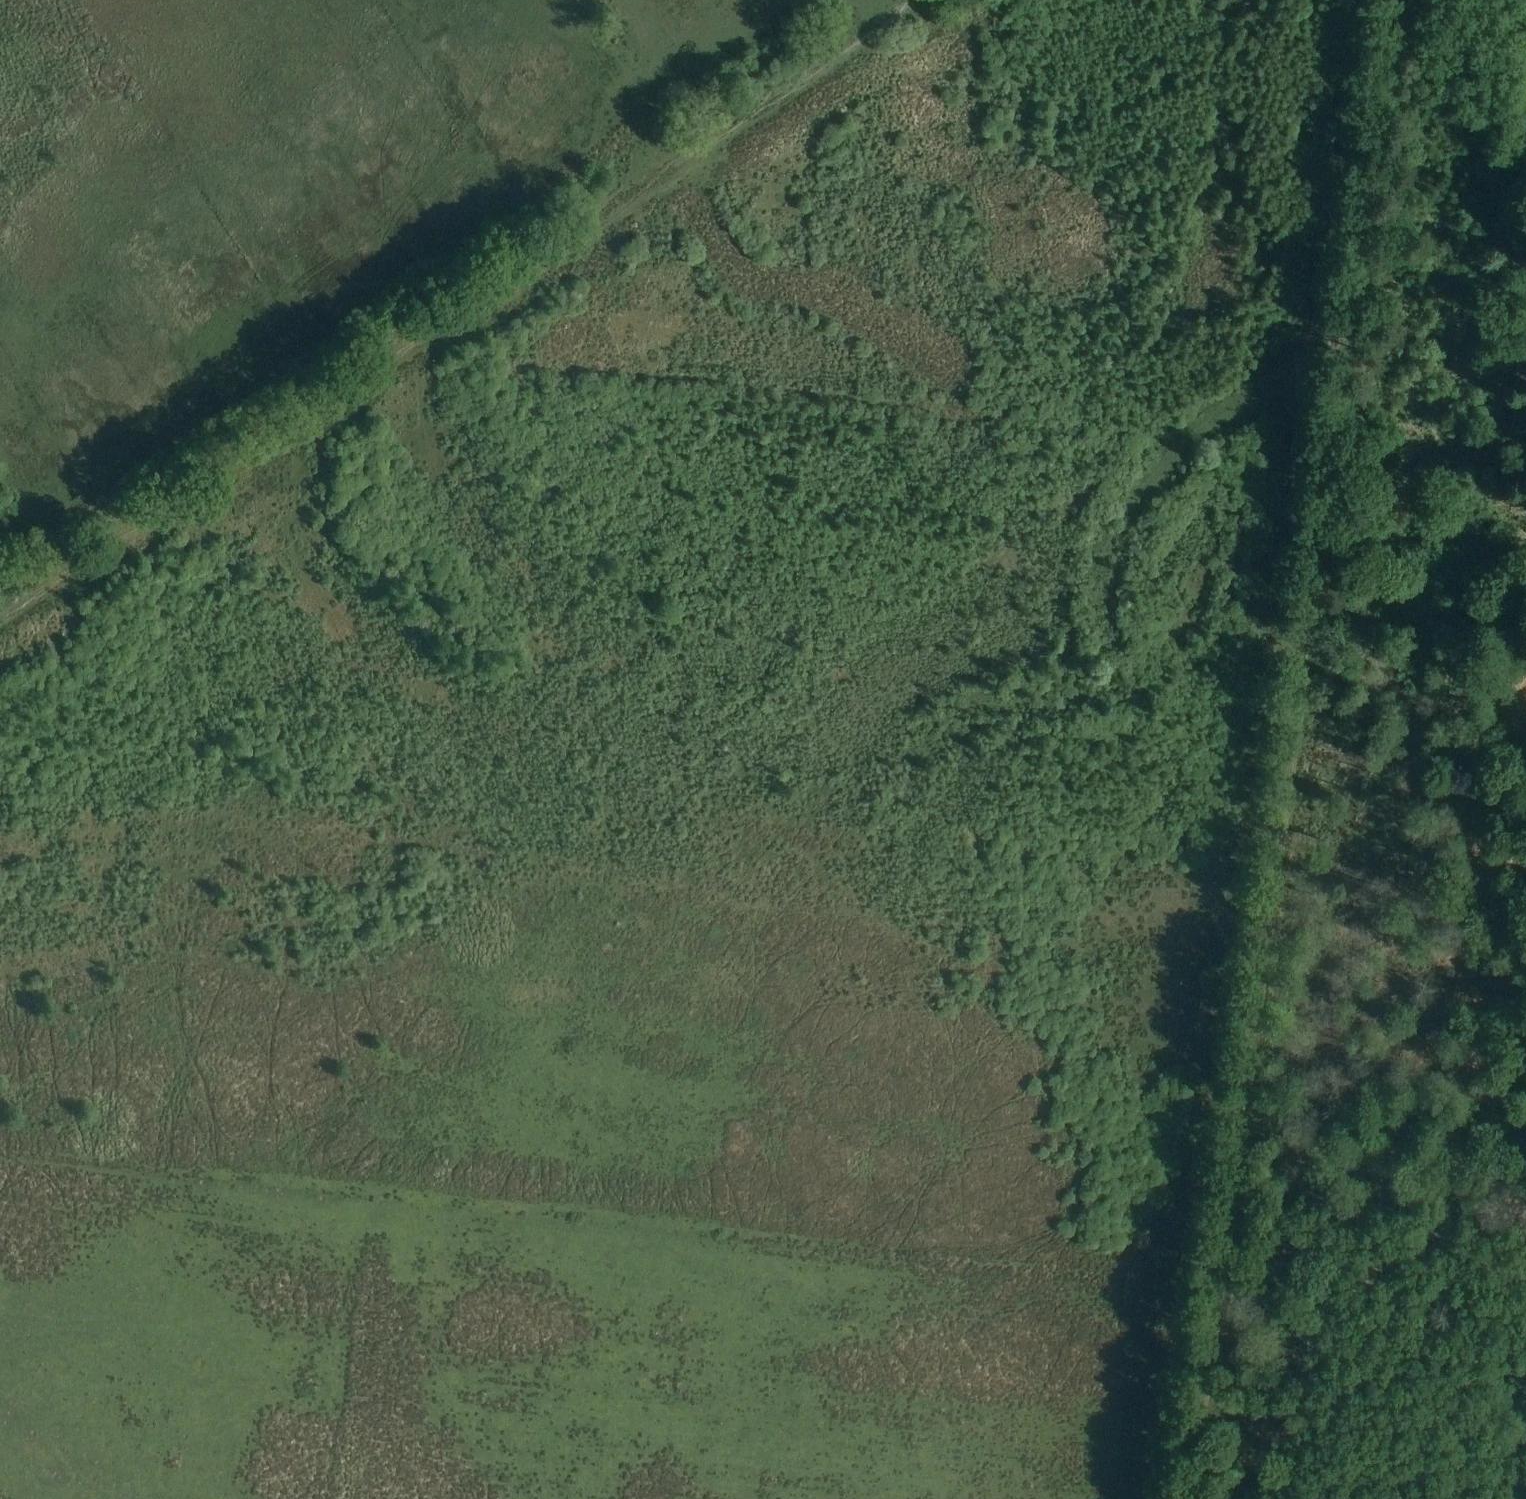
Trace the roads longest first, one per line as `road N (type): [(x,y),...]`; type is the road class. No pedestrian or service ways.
road 1 (track): [(1191,1498),(1397,0)]
road 2 (track): [(0,621),(923,0)]

